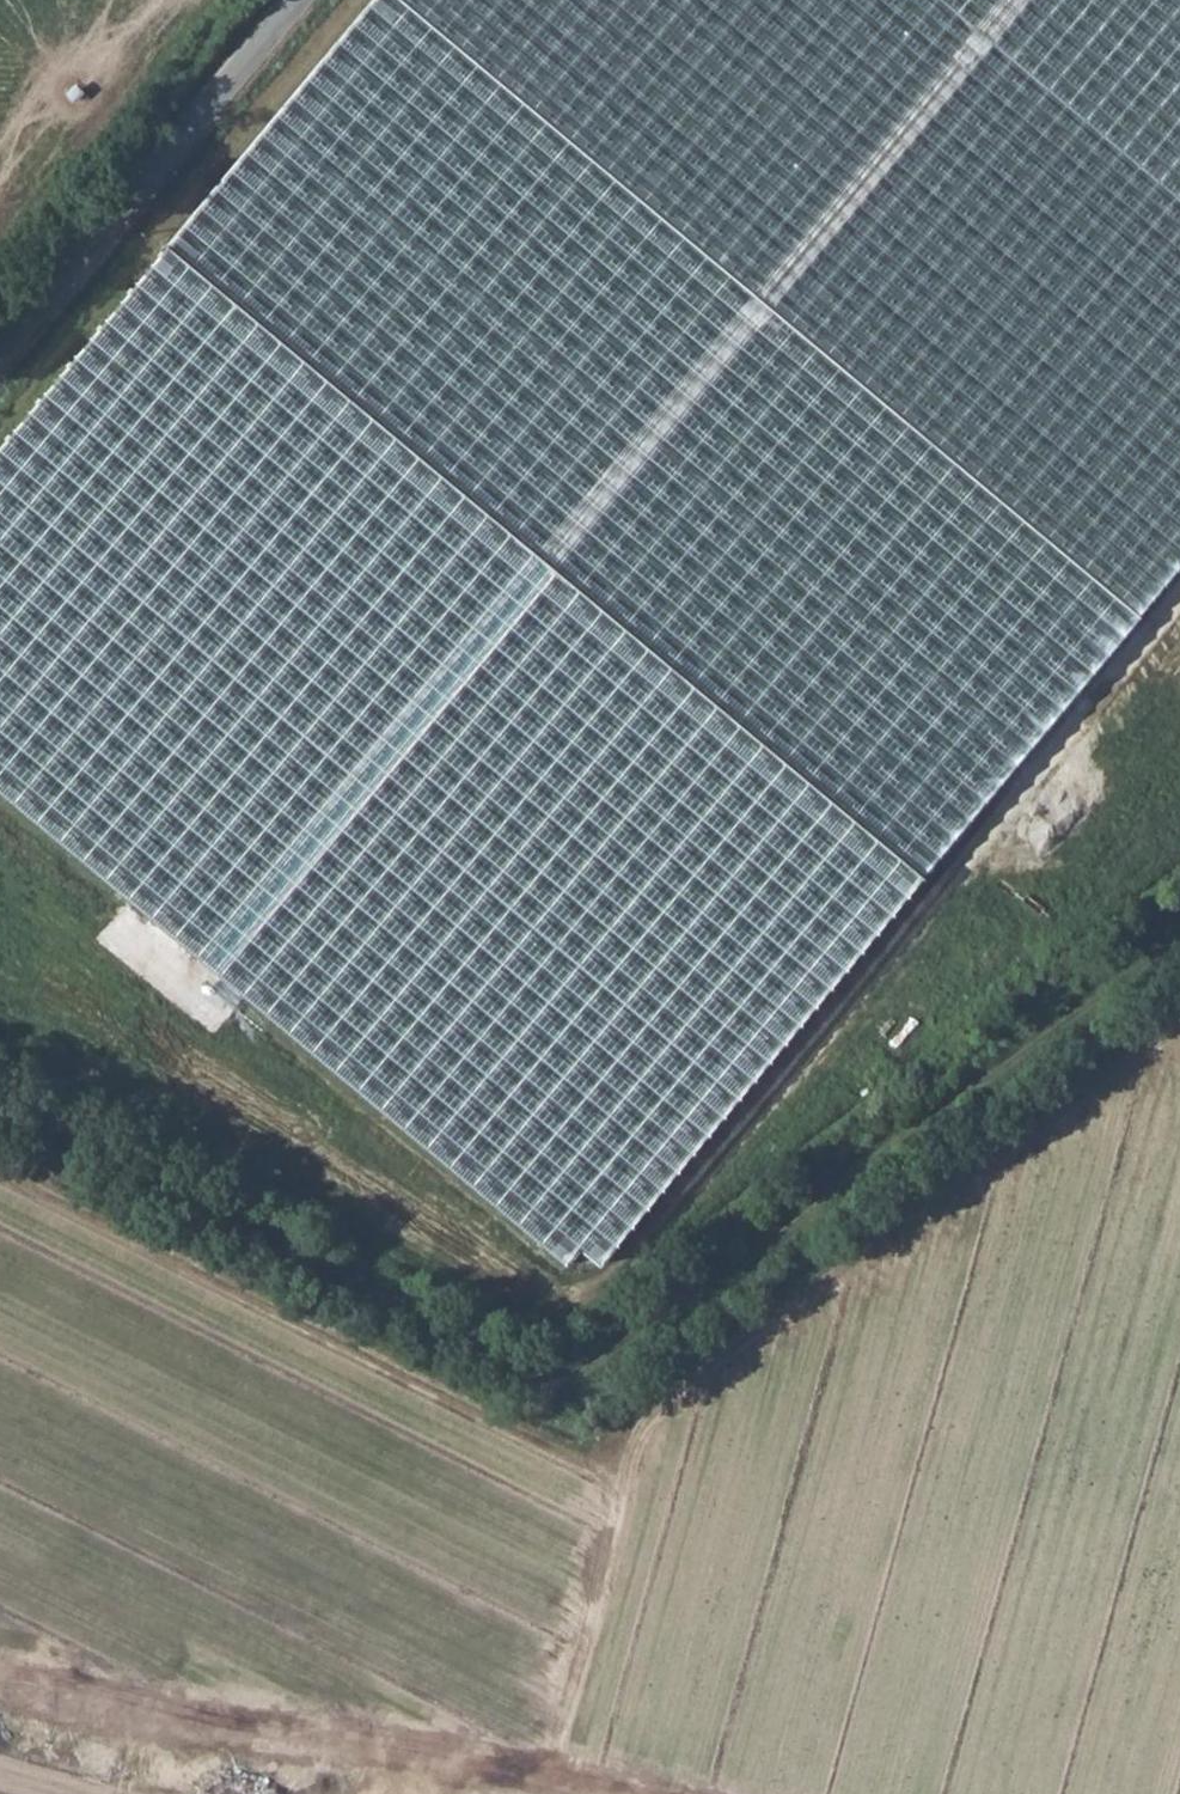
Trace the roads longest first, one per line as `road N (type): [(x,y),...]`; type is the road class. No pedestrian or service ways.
road 1 (unclassified): [(307,0),(0,371)]

